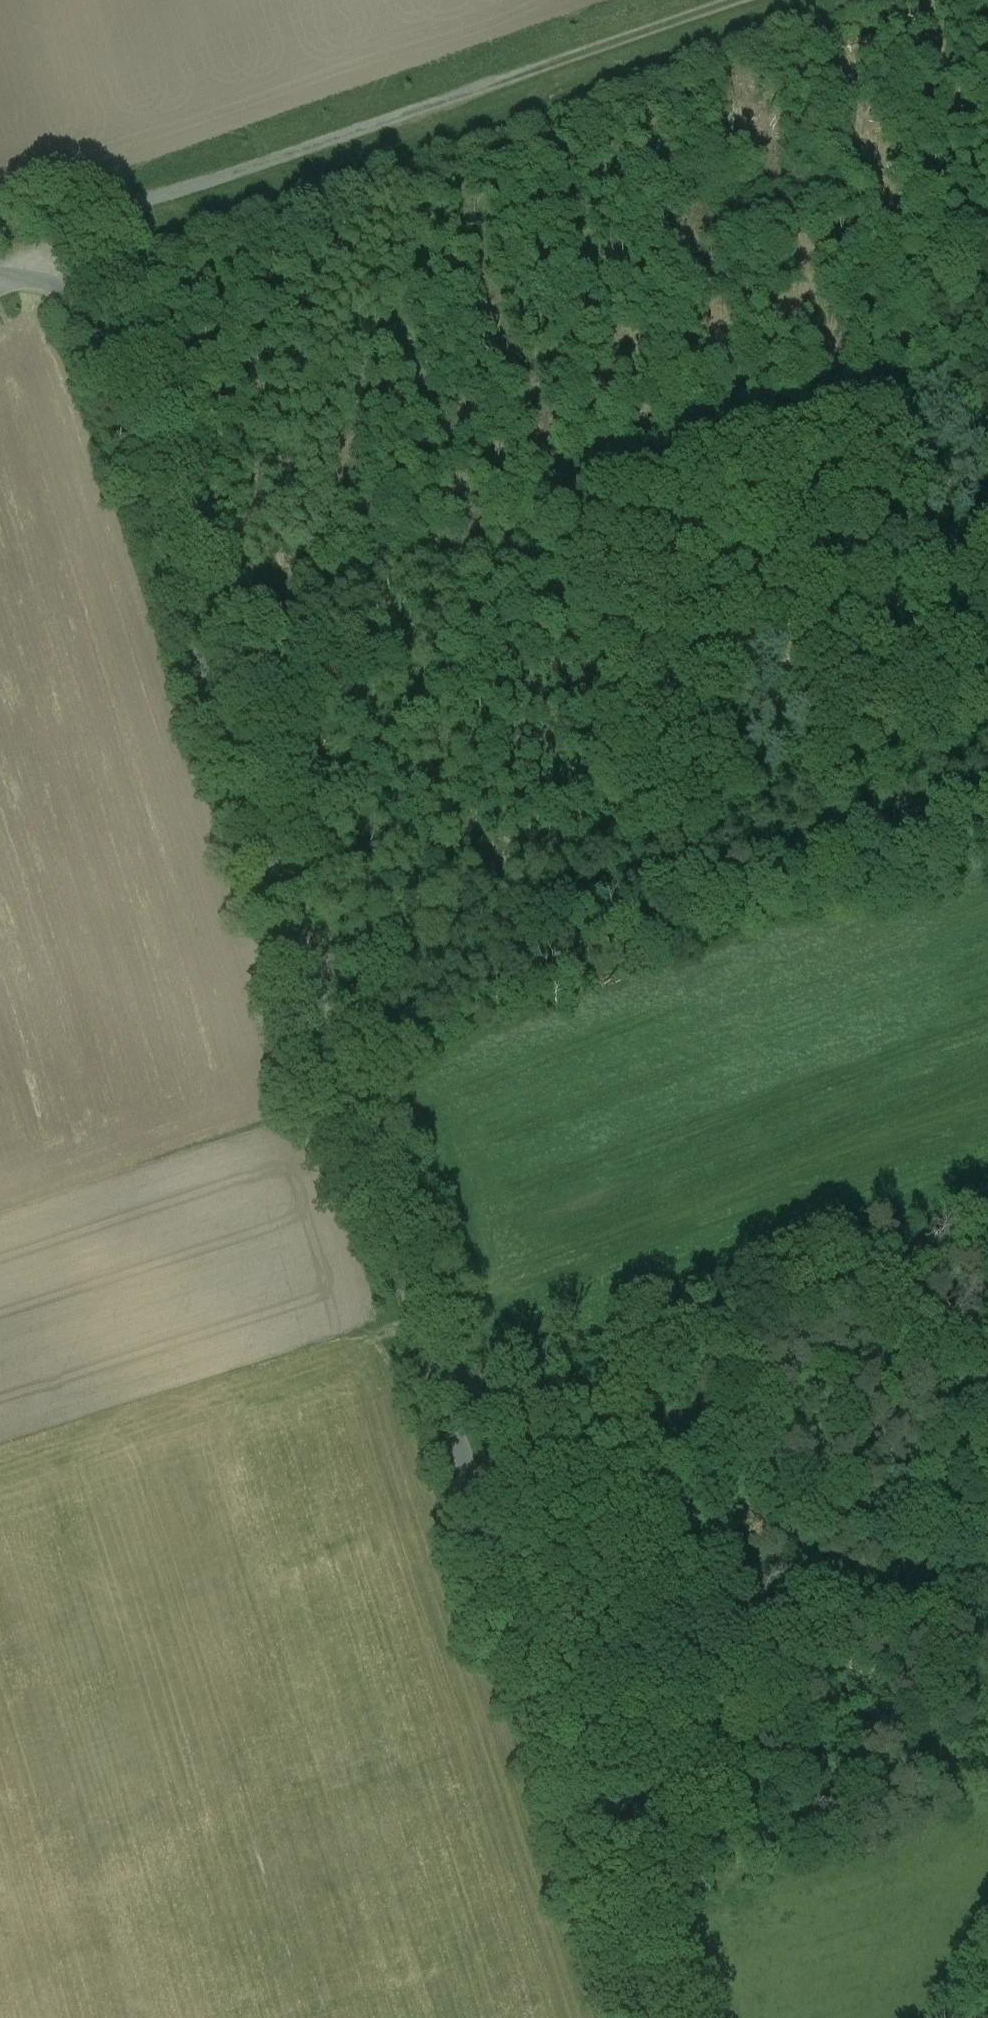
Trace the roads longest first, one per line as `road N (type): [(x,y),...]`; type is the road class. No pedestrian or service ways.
road 1 (unclassified): [(647,2017),(91,316),(56,285),(0,281)]

